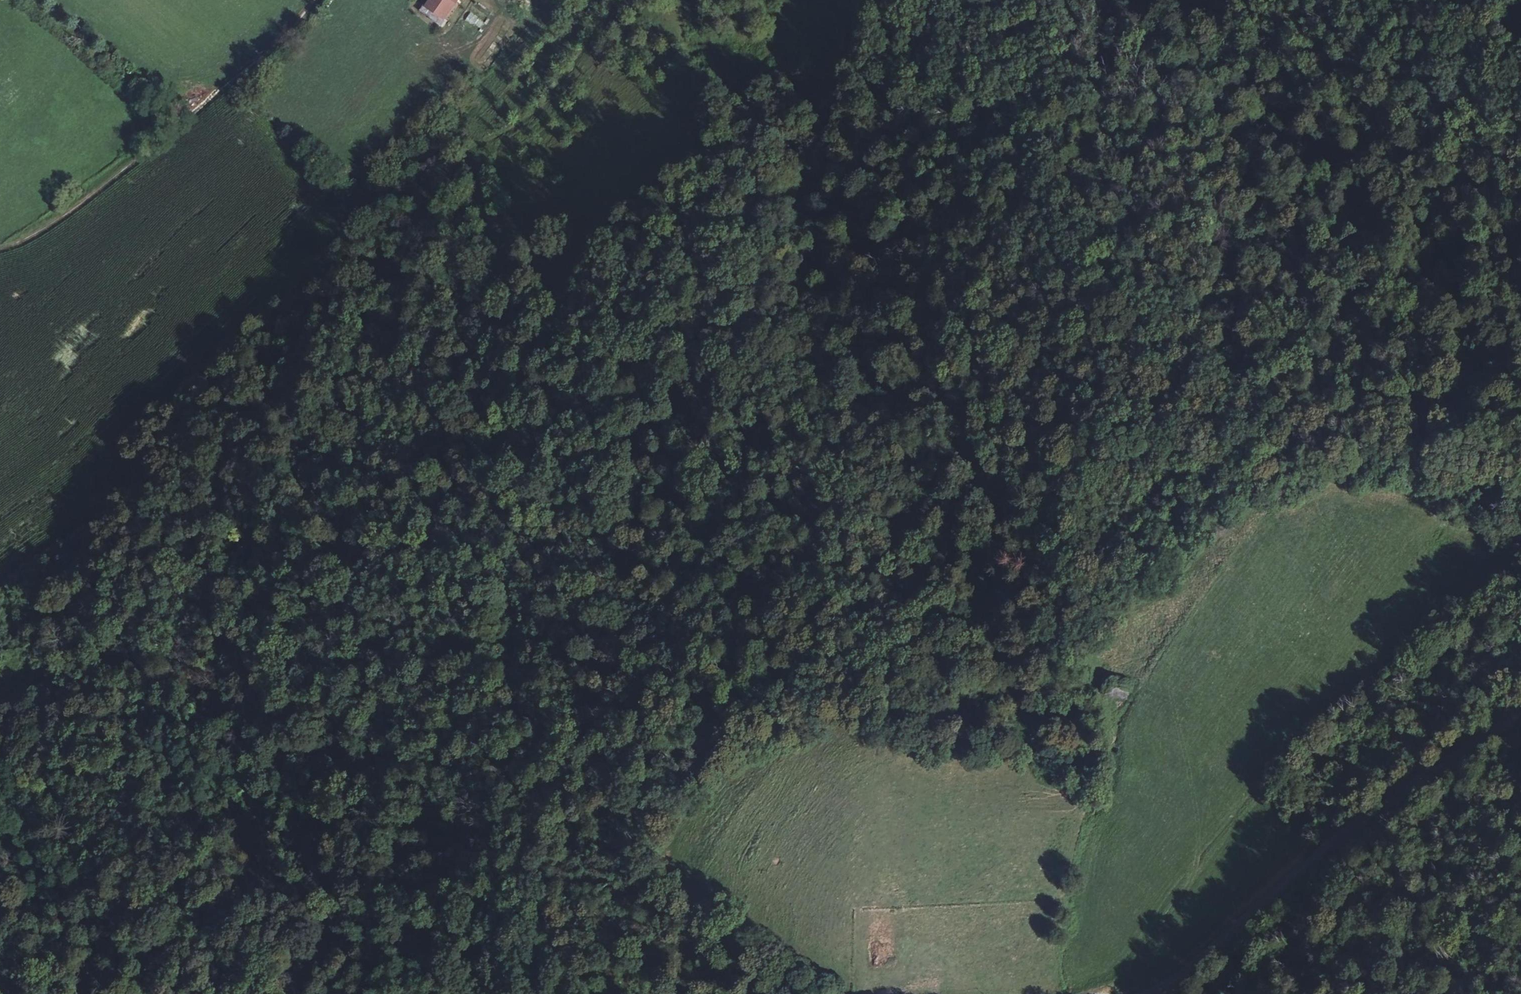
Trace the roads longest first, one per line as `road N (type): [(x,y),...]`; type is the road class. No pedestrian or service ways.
road 1 (tertiary): [(1137,993),(1383,801),(1520,715)]
road 2 (track): [(1102,993),(1382,628)]
road 3 (track): [(0,249),(48,225),(142,155),(267,52),(310,0)]

